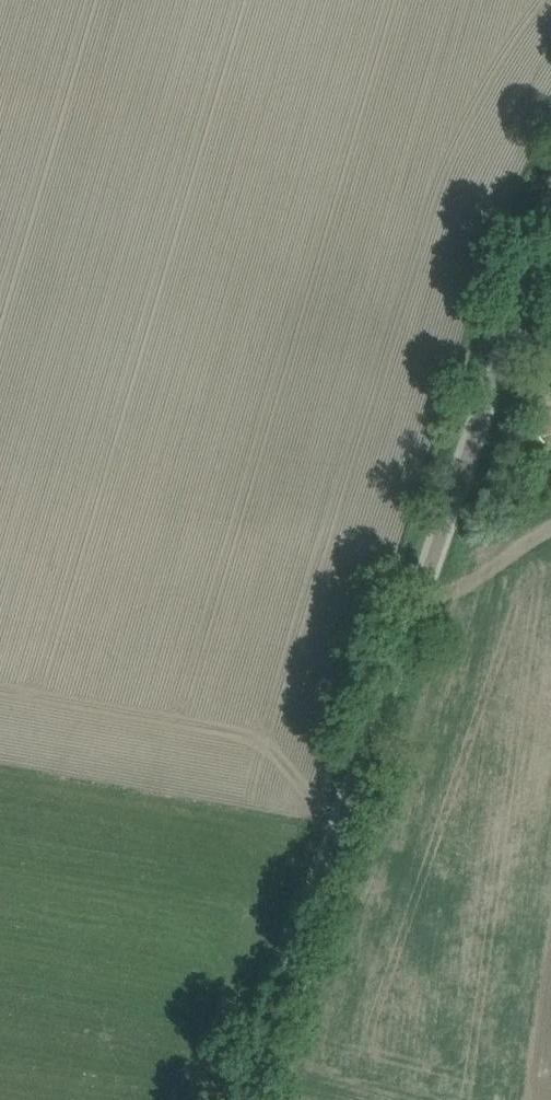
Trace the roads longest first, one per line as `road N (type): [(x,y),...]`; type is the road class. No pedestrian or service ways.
road 1 (unclassified): [(248,1099),(550,238)]

